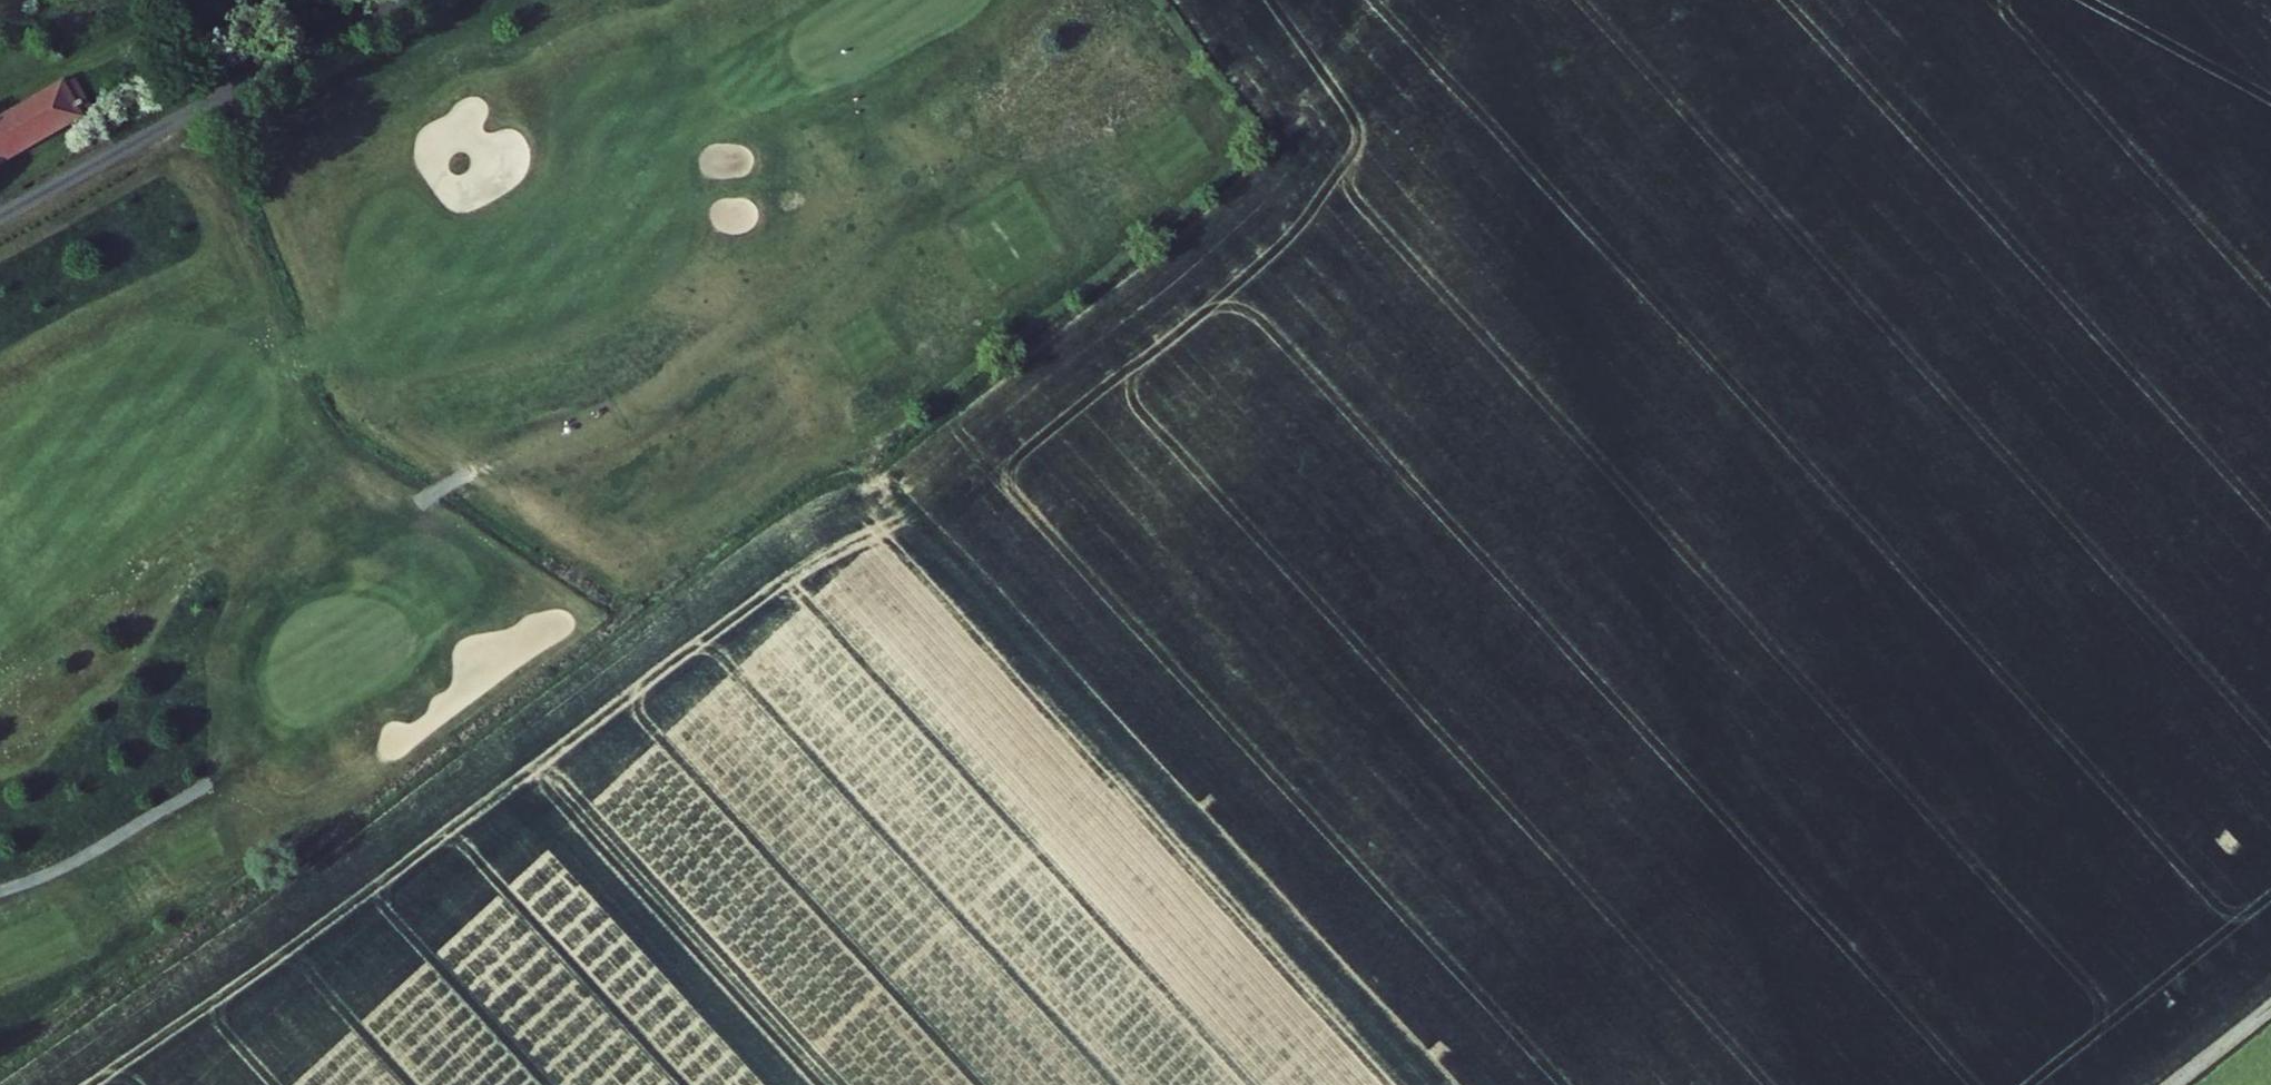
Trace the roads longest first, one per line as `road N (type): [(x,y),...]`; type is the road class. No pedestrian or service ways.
road 1 (track): [(384,0),(0,214)]
road 2 (track): [(2270,1005),(2169,1084)]

